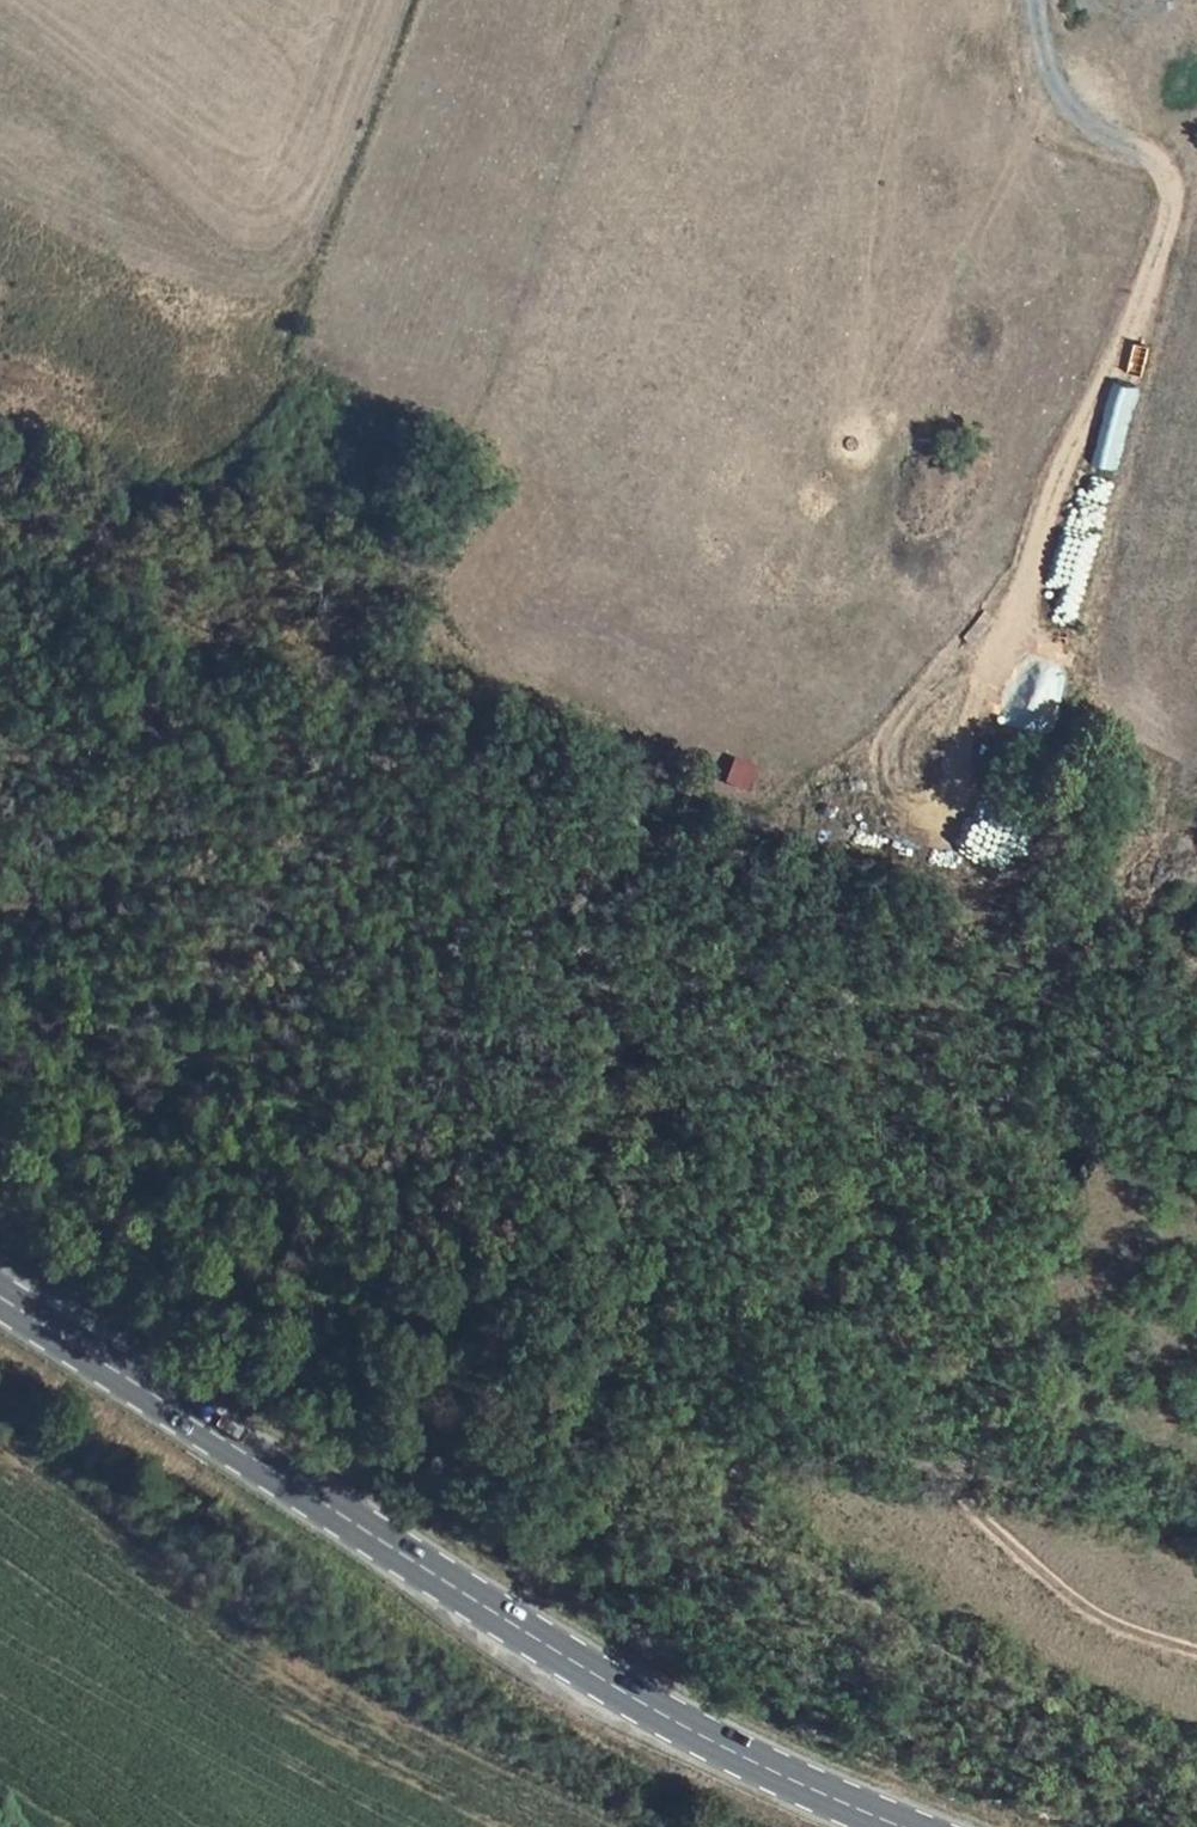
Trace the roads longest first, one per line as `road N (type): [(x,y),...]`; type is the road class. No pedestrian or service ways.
road 1 (primary): [(909,1826),(617,1693),(0,1300)]
road 2 (track): [(1037,0),(1056,87),(1093,128),(1127,141),(1176,183),(1152,277),(1059,480),(932,831)]

